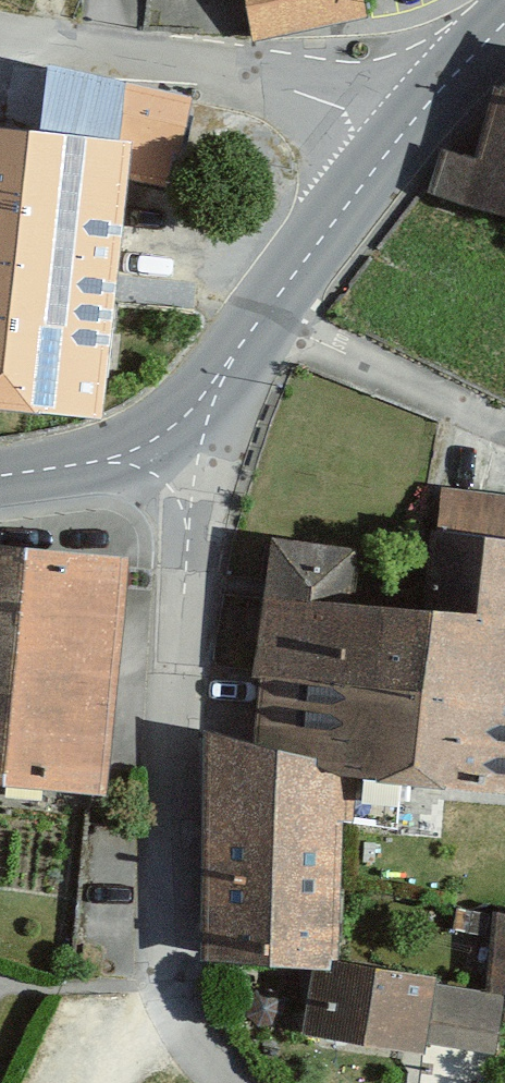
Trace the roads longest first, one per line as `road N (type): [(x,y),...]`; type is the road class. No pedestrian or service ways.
road 1 (residential): [(208,1082),(166,964),(198,424)]
road 2 (residential): [(433,128),(0,59)]
road 3 (tertiary): [(276,331),(433,128)]
road 4 (residential): [(276,331),(504,436)]
road 5 (tertiary): [(0,492),(98,482),(198,424)]
road 6 (tertiary): [(198,424),(276,331)]

